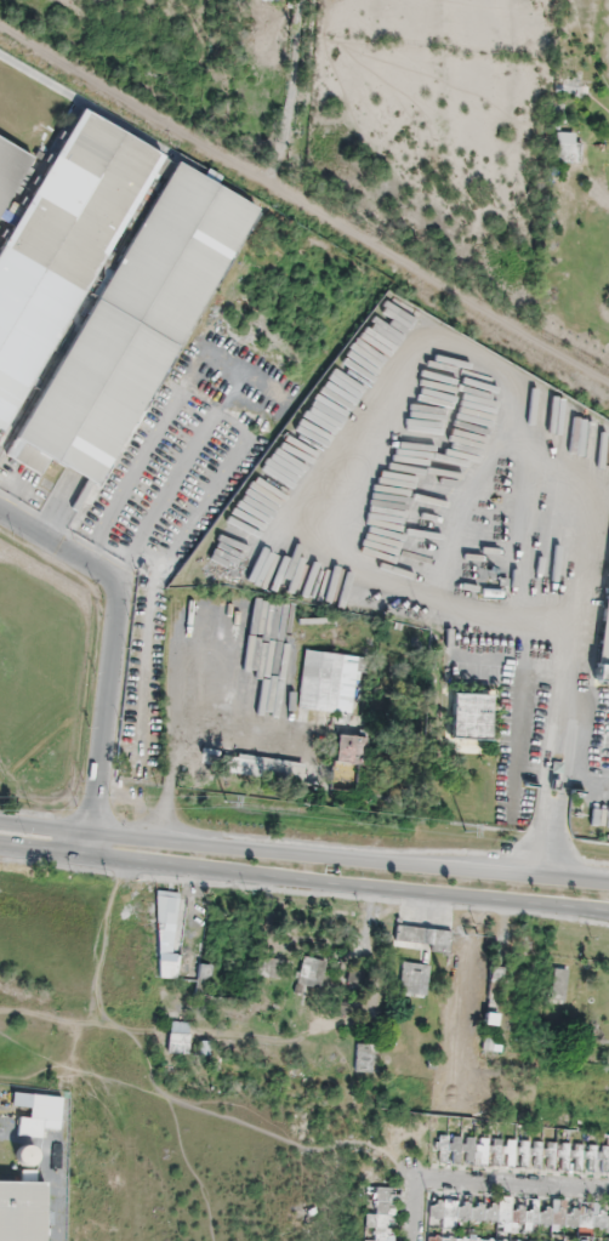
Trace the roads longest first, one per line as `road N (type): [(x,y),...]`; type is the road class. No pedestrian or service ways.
road 1 (residential): [(0,27),(608,391)]
road 2 (residential): [(0,513),(118,581)]

